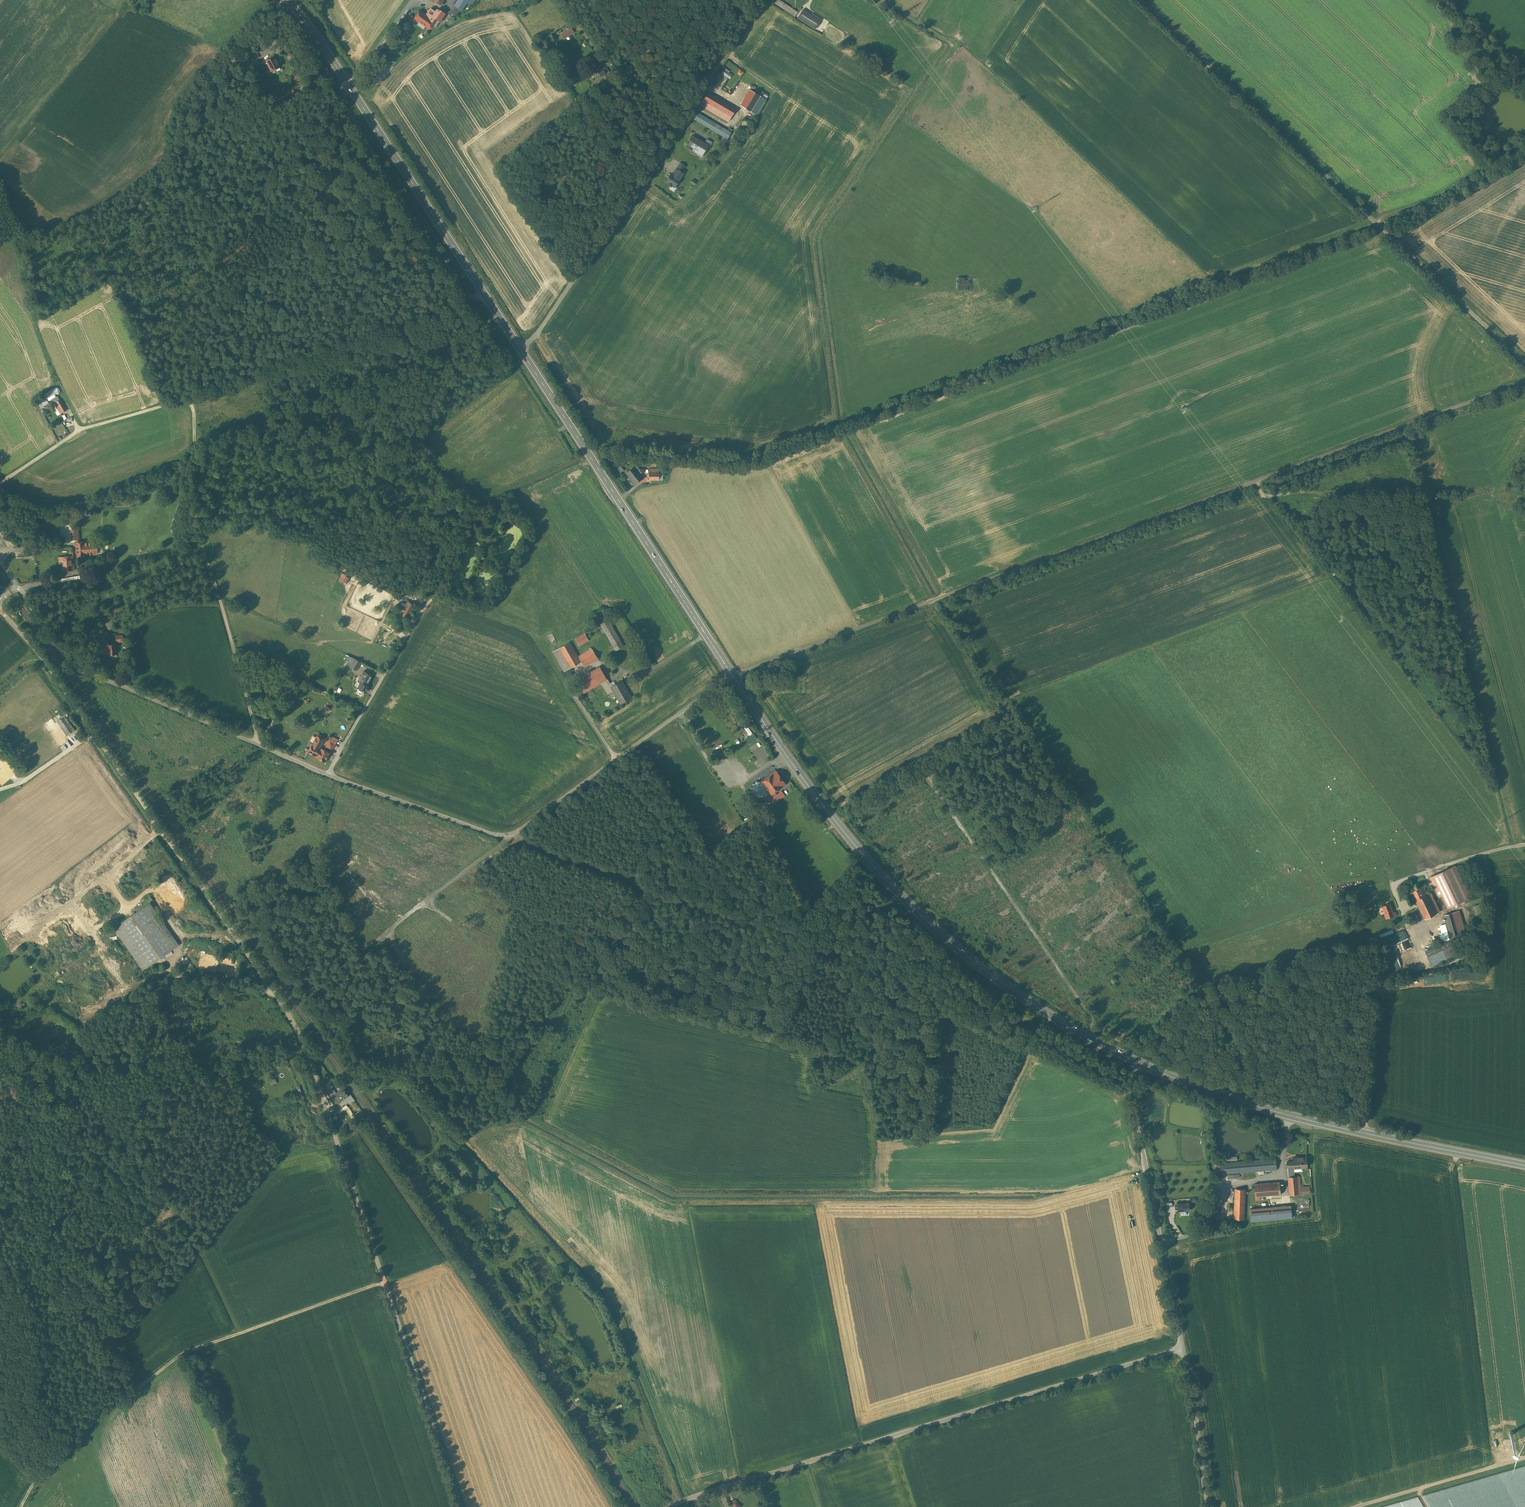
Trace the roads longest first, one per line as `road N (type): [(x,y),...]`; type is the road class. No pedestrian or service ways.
road 1 (unclassified): [(0,610),(42,658),(292,1020),(461,1506)]
road 2 (track): [(678,1503),(598,1304),(402,1083),(376,1083),(376,1103),(573,1386),(618,1375)]
road 3 (unclassified): [(1524,381),(733,675)]
road 4 (track): [(385,1282),(180,1353),(70,1436),(45,1469),(31,1422),(30,1338),(0,1258)]
road 5 (secondary): [(733,675),(826,810),(921,914),(1036,1006),(1134,1060)]
road 6 (unclassified): [(671,1506),(1183,1348)]
road 7 (unclassified): [(1141,0),(1524,363)]
road 8 (unclassified): [(733,675),(507,838),(328,774)]
road 9 (unclassified): [(520,349),(762,0)]
road 10 (secondary): [(288,0),(520,349)]
road 11 (secondary): [(1134,1060),(1288,1115),(1524,1165)]
road 12 (secondary): [(520,349),(733,675)]
road 13 (unclassified): [(328,774),(75,668),(18,589)]
road 14 (track): [(259,745),(200,542),(194,416),(186,401)]
road 15 (track): [(815,952),(1133,1096)]
road 16 (unclassified): [(1134,1060),(1133,1096),(1183,1348)]
road 17 (track): [(162,829),(0,961)]
road 18 (track): [(0,483),(78,431),(180,401)]
road 19 (unclassified): [(328,774),(426,605)]
road 20 (track): [(1363,1137),(1384,953)]
road 21 (unclassified): [(1352,1506),(1524,1457)]
road 22 (track): [(602,1375),(516,1254),(494,1271)]
road 23 (track): [(880,0),(953,47),(904,119)]
road 24 (unclassified): [(1183,1348),(1207,1506)]
road 25 (unclassified): [(1396,883),(1524,845)]

